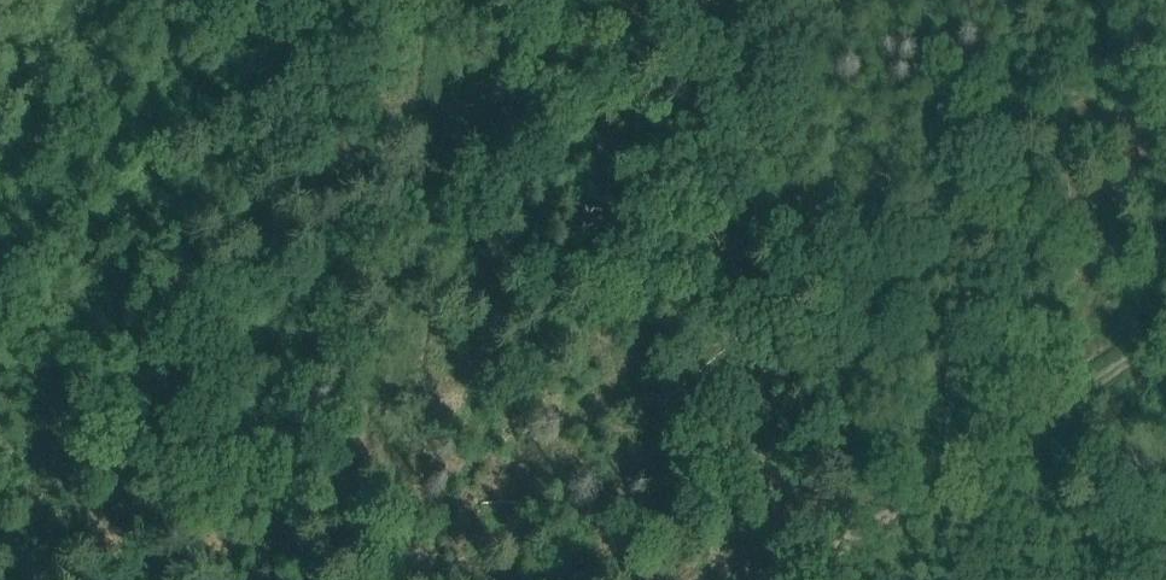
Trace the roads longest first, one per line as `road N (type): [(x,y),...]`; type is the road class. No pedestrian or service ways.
road 1 (track): [(1165,329),(776,579)]
road 2 (track): [(64,0),(0,103)]

